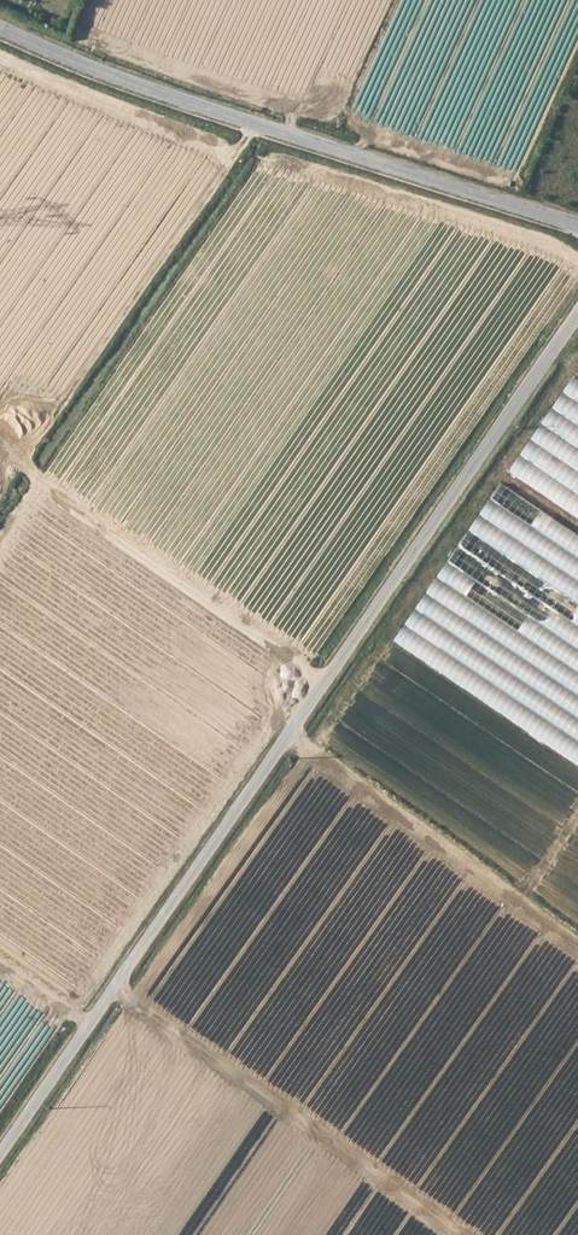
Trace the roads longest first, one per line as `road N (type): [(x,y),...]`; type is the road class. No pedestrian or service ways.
road 1 (unclassified): [(0,1153),(577,311)]
road 2 (tertiary): [(0,28),(136,86),(577,227)]
road 3 (track): [(457,1234),(114,987)]
road 4 (track): [(0,450),(39,489),(320,687)]
road 5 (track): [(288,735),(577,946)]

